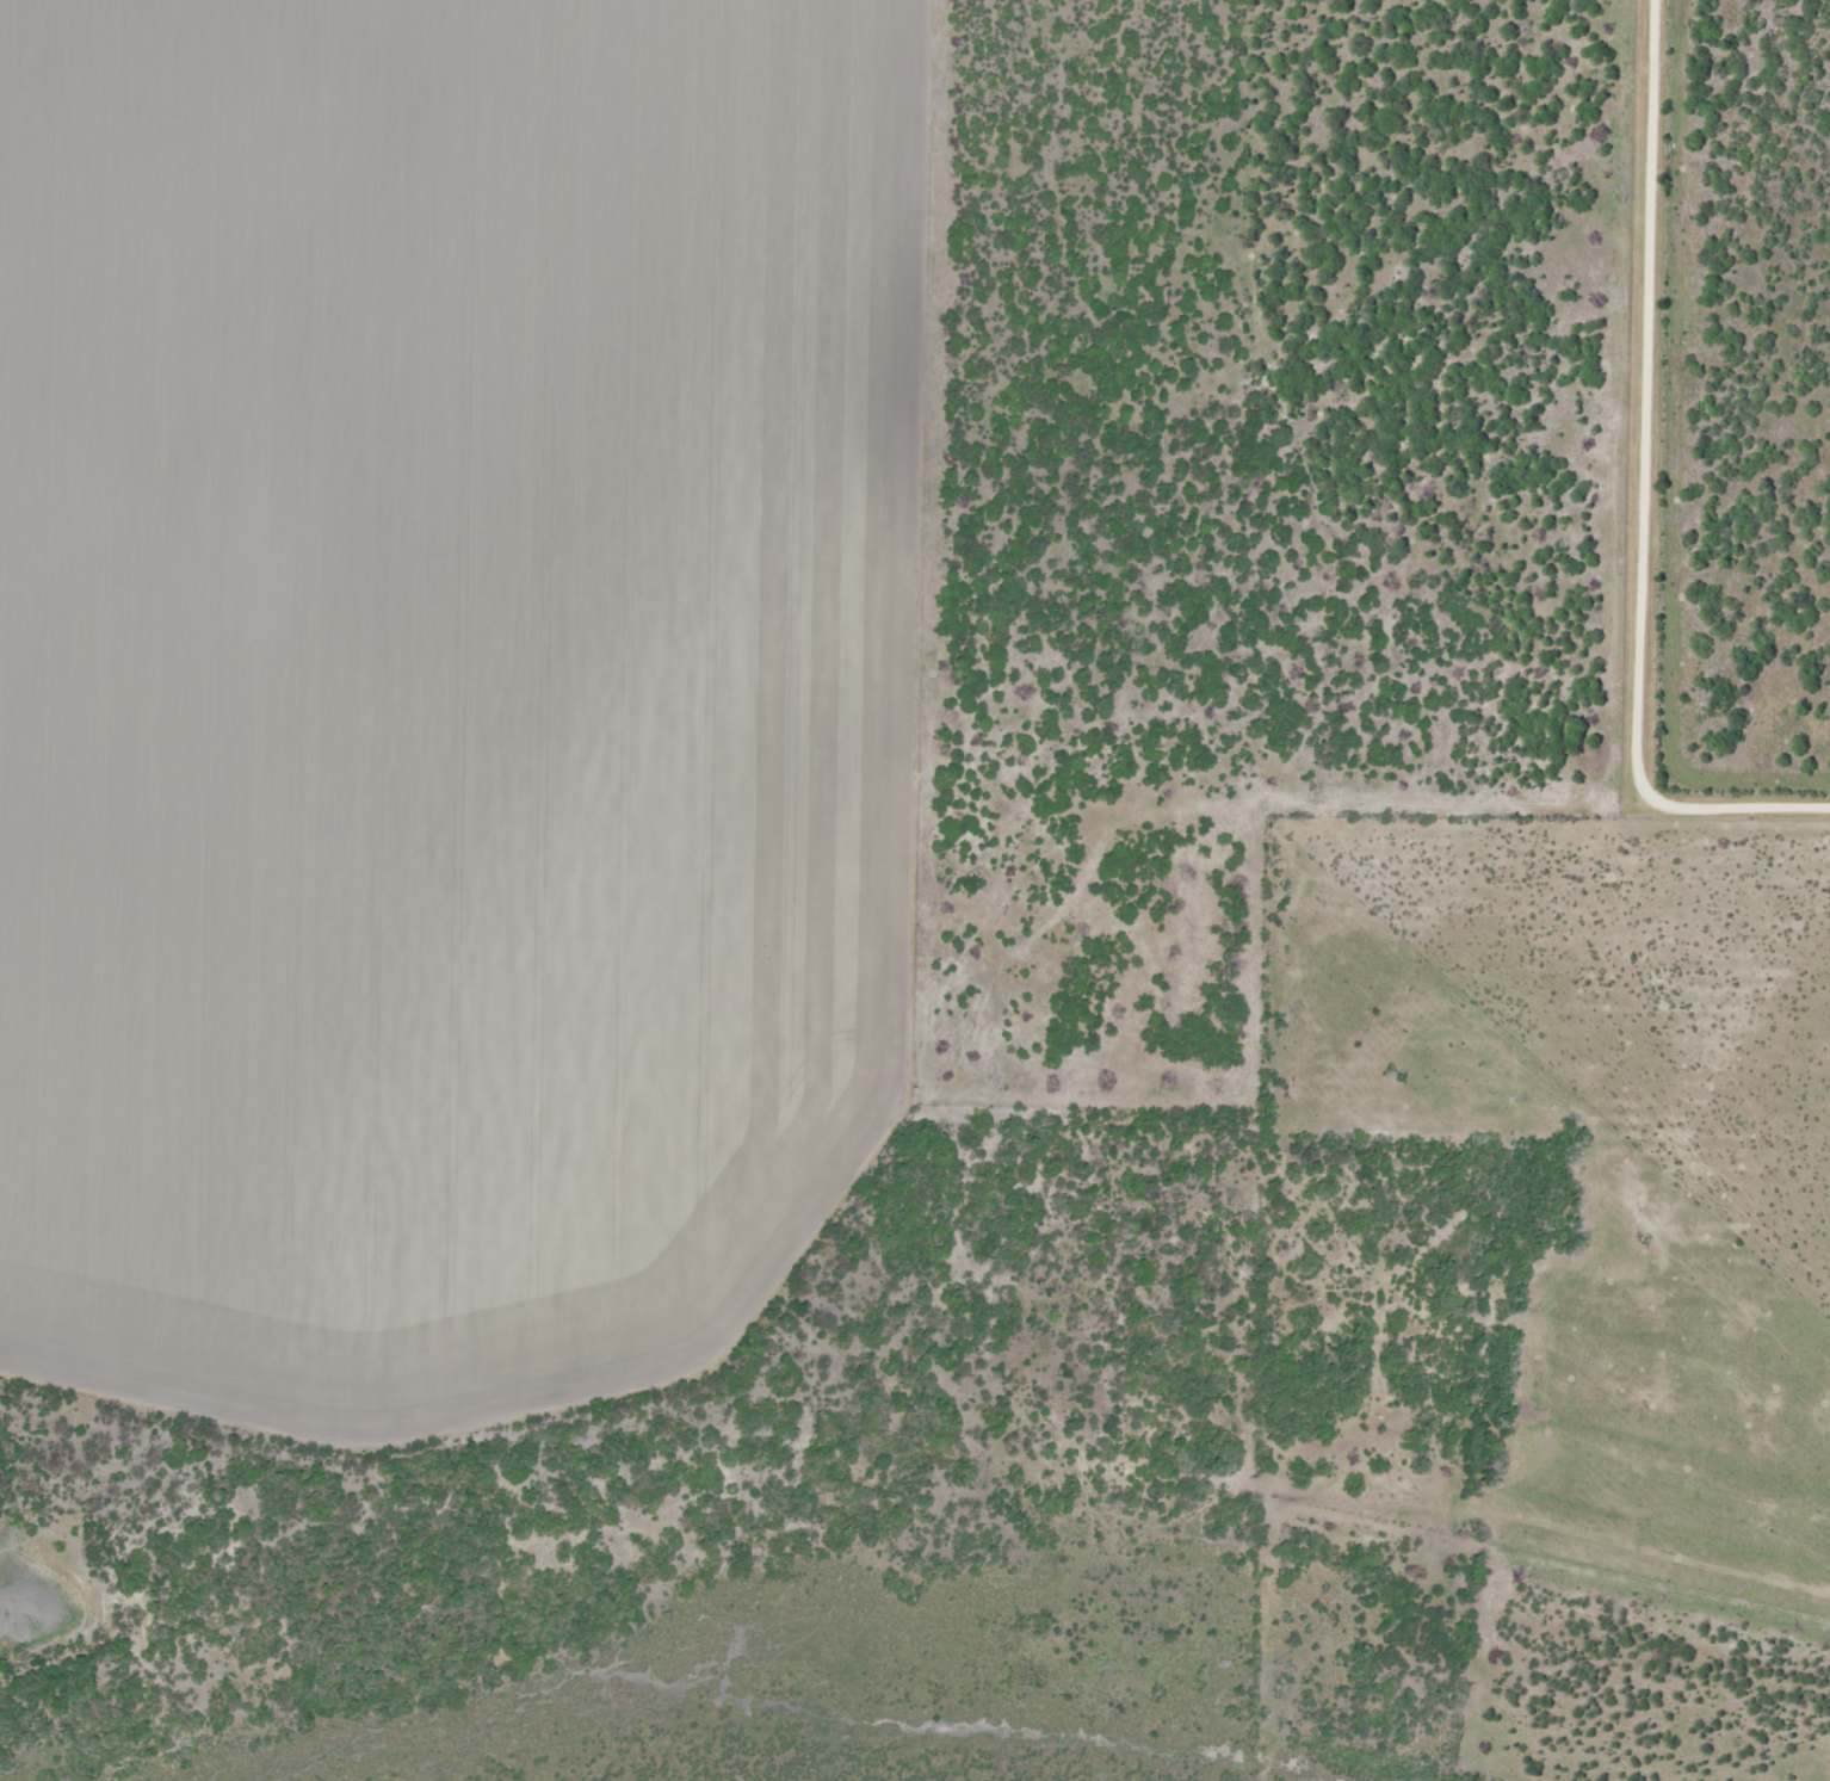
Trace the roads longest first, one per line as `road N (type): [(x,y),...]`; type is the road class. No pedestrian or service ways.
road 1 (residential): [(1829,812),(1663,811),(1633,775),(1652,0)]

